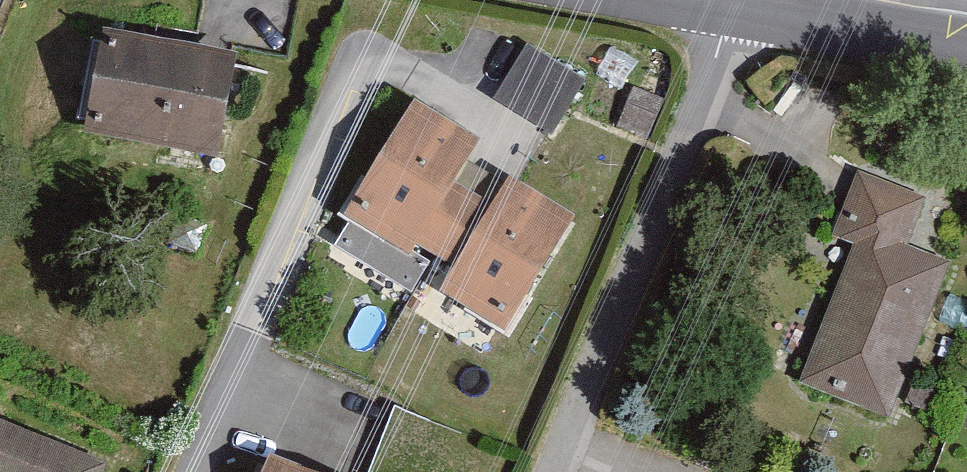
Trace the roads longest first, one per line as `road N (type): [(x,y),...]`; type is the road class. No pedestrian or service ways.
road 1 (residential): [(551,471),(732,6)]
road 2 (tertiary): [(966,48),(732,6)]

